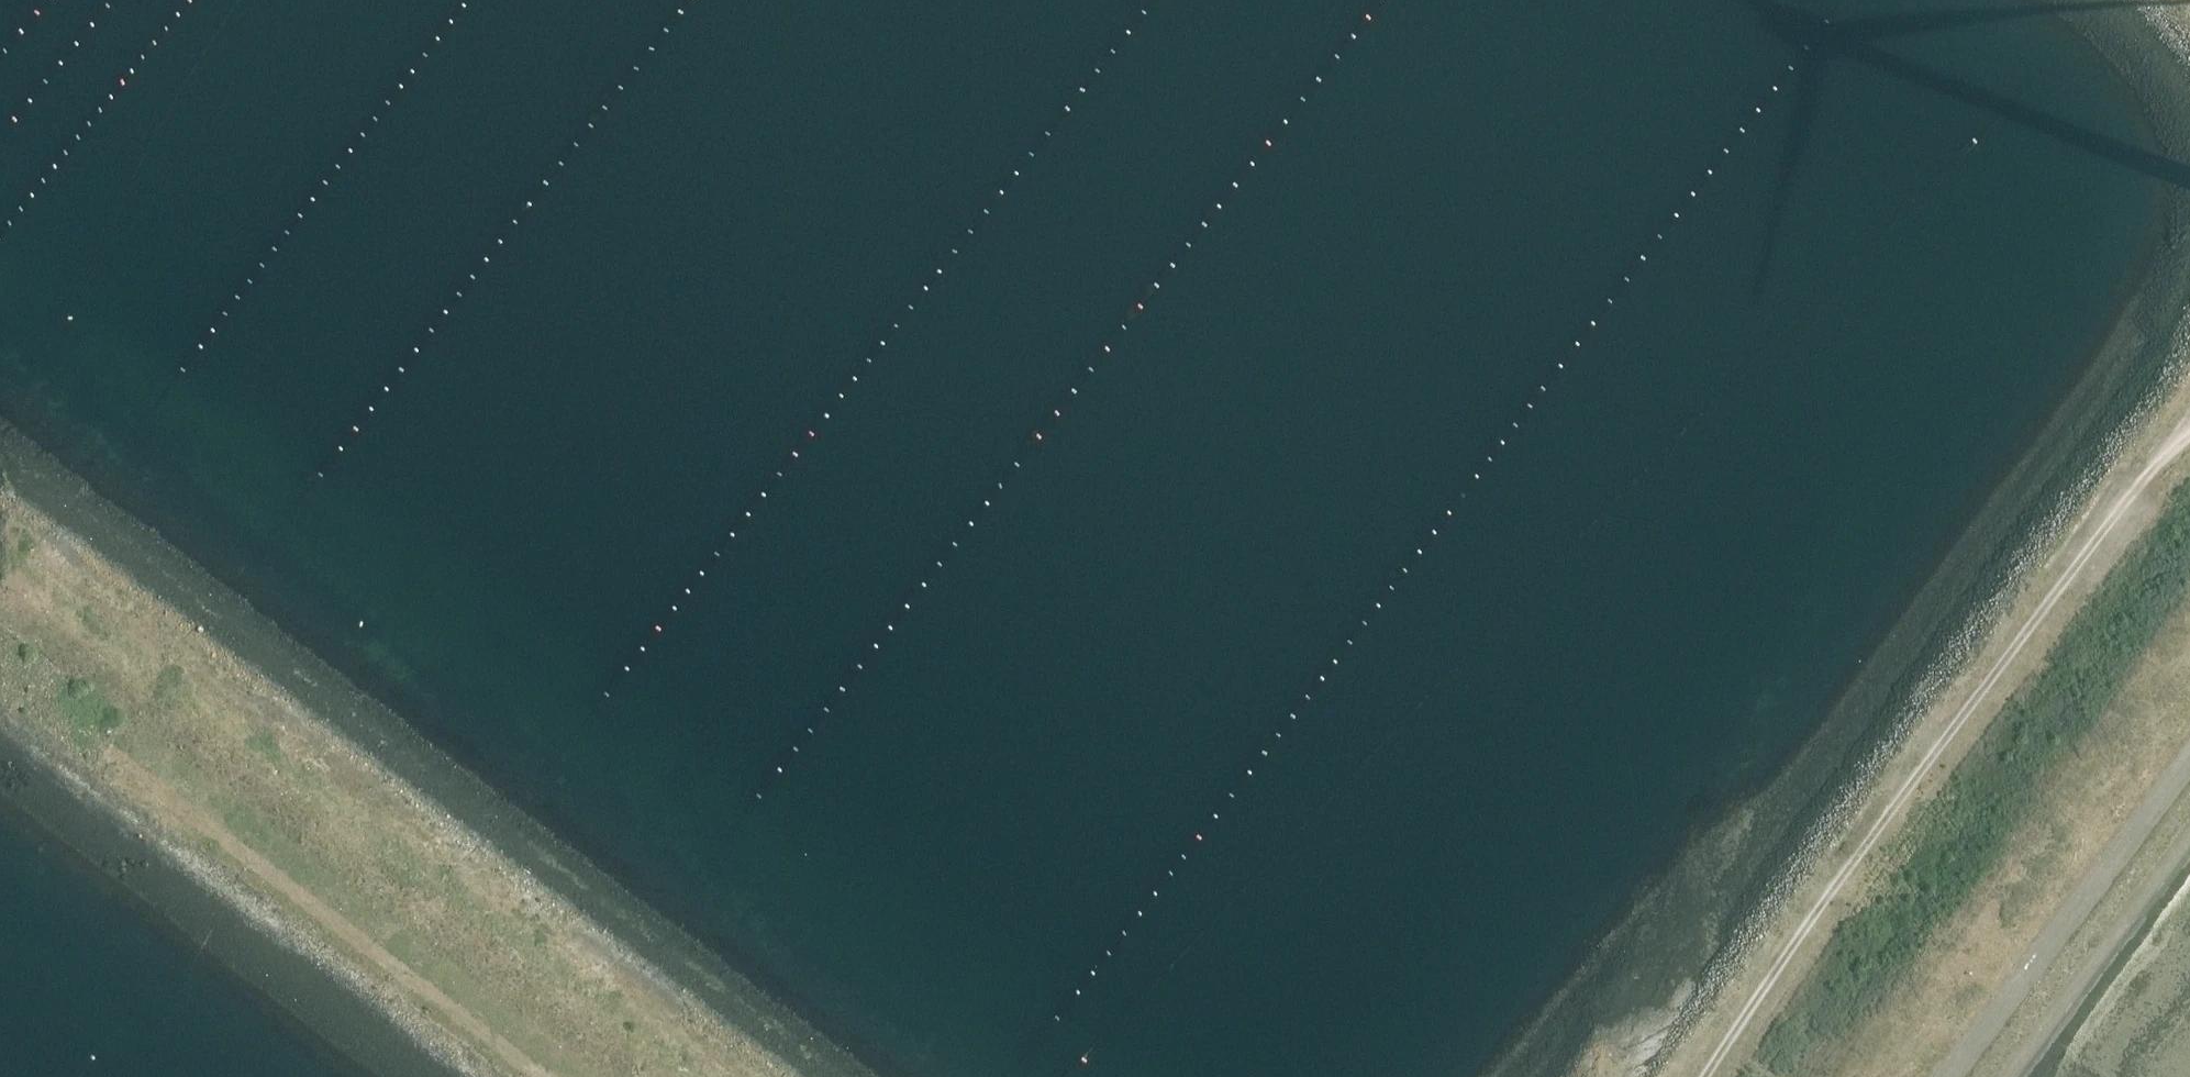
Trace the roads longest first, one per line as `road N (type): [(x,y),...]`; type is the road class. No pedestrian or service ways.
road 1 (unclassified): [(1701,1076),(2189,421)]

